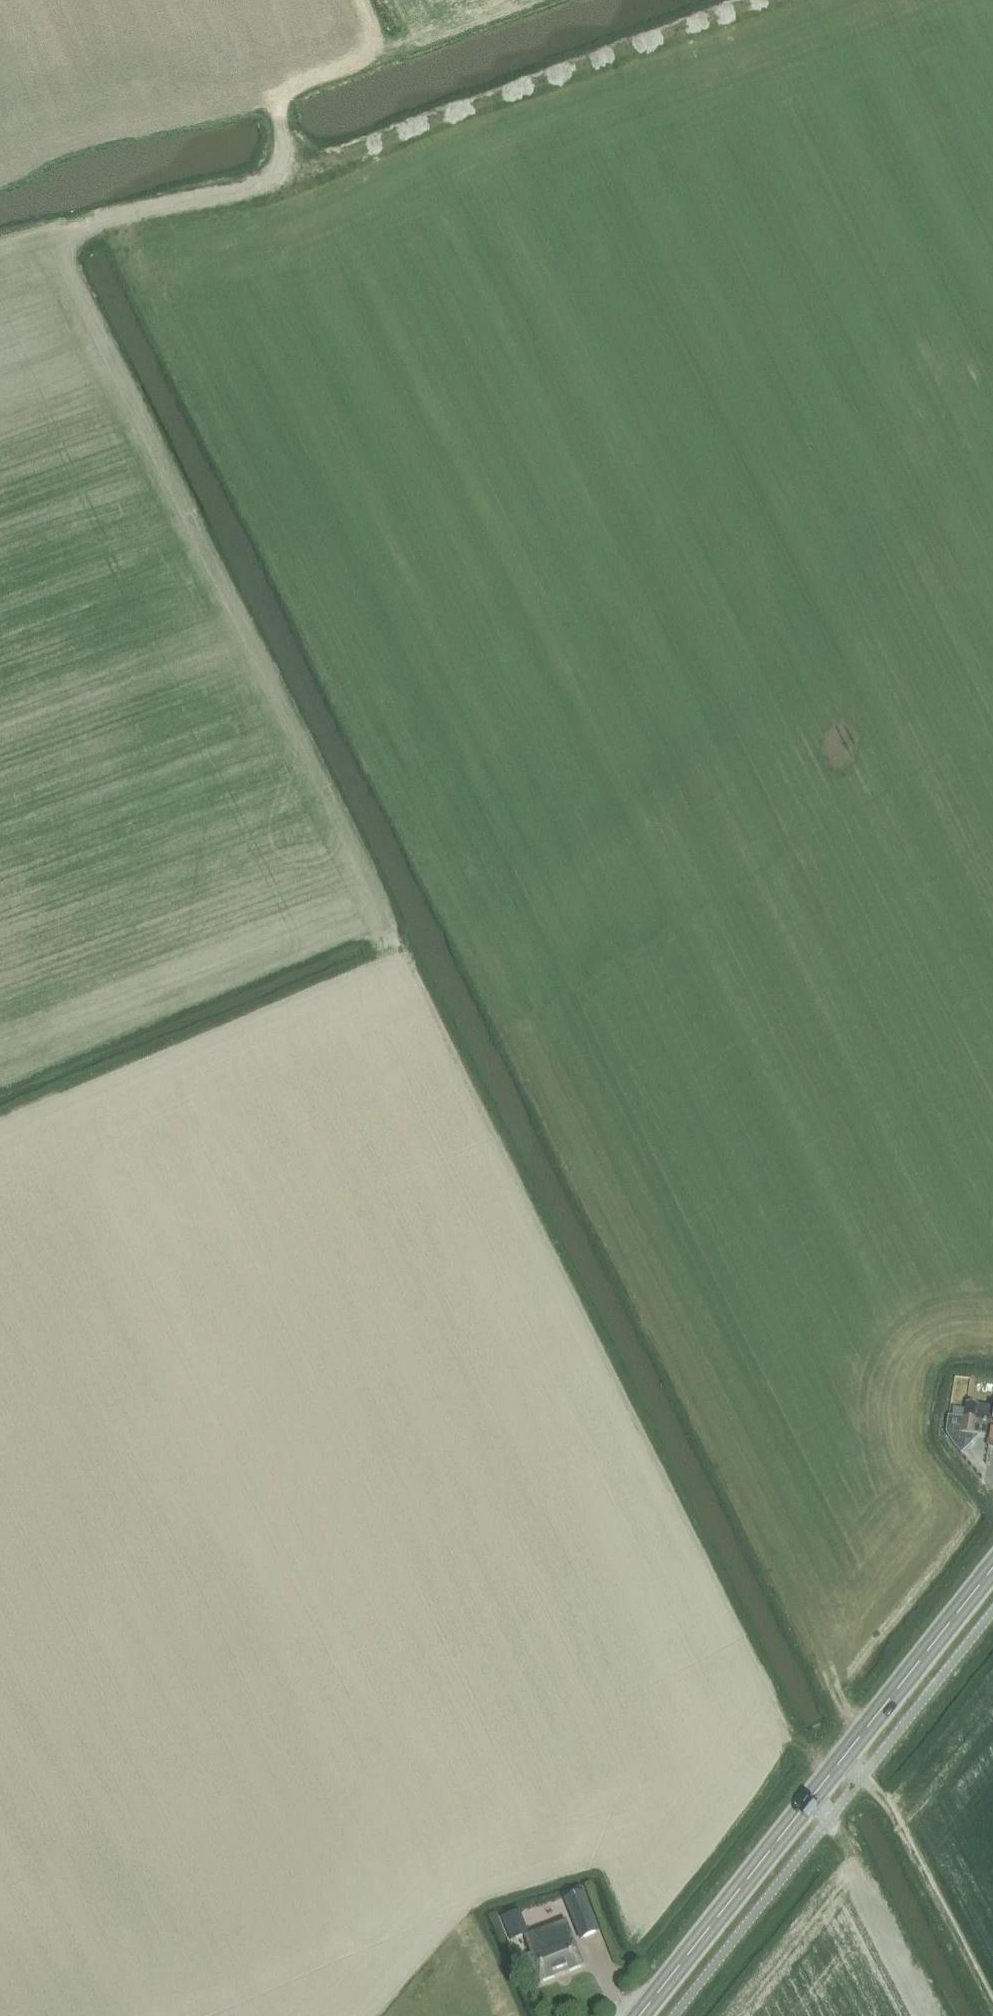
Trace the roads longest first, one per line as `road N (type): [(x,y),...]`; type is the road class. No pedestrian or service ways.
road 1 (primary): [(640,2015),(992,1568)]
road 2 (track): [(359,0),(368,44),(357,58),(277,95)]

